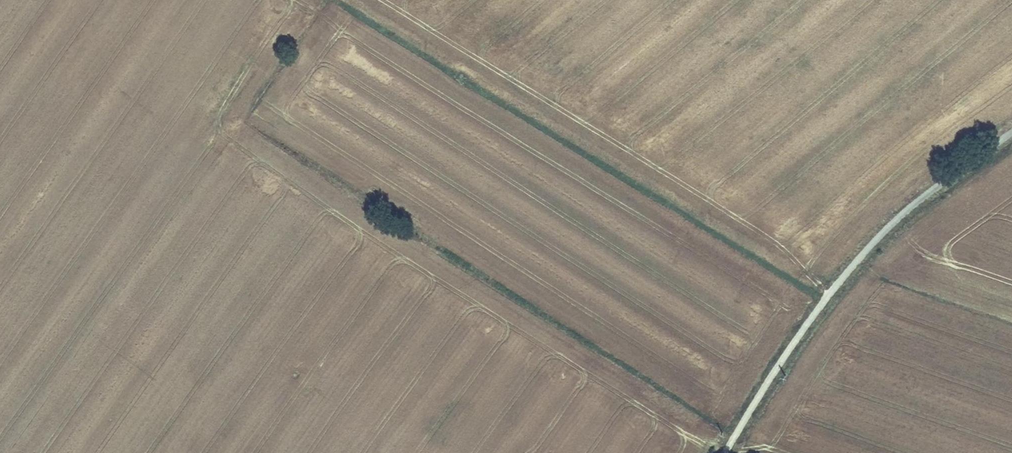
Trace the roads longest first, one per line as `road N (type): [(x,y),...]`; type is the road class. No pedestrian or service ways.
road 1 (unclassified): [(1011,132),(864,253),(782,357),(724,452)]

